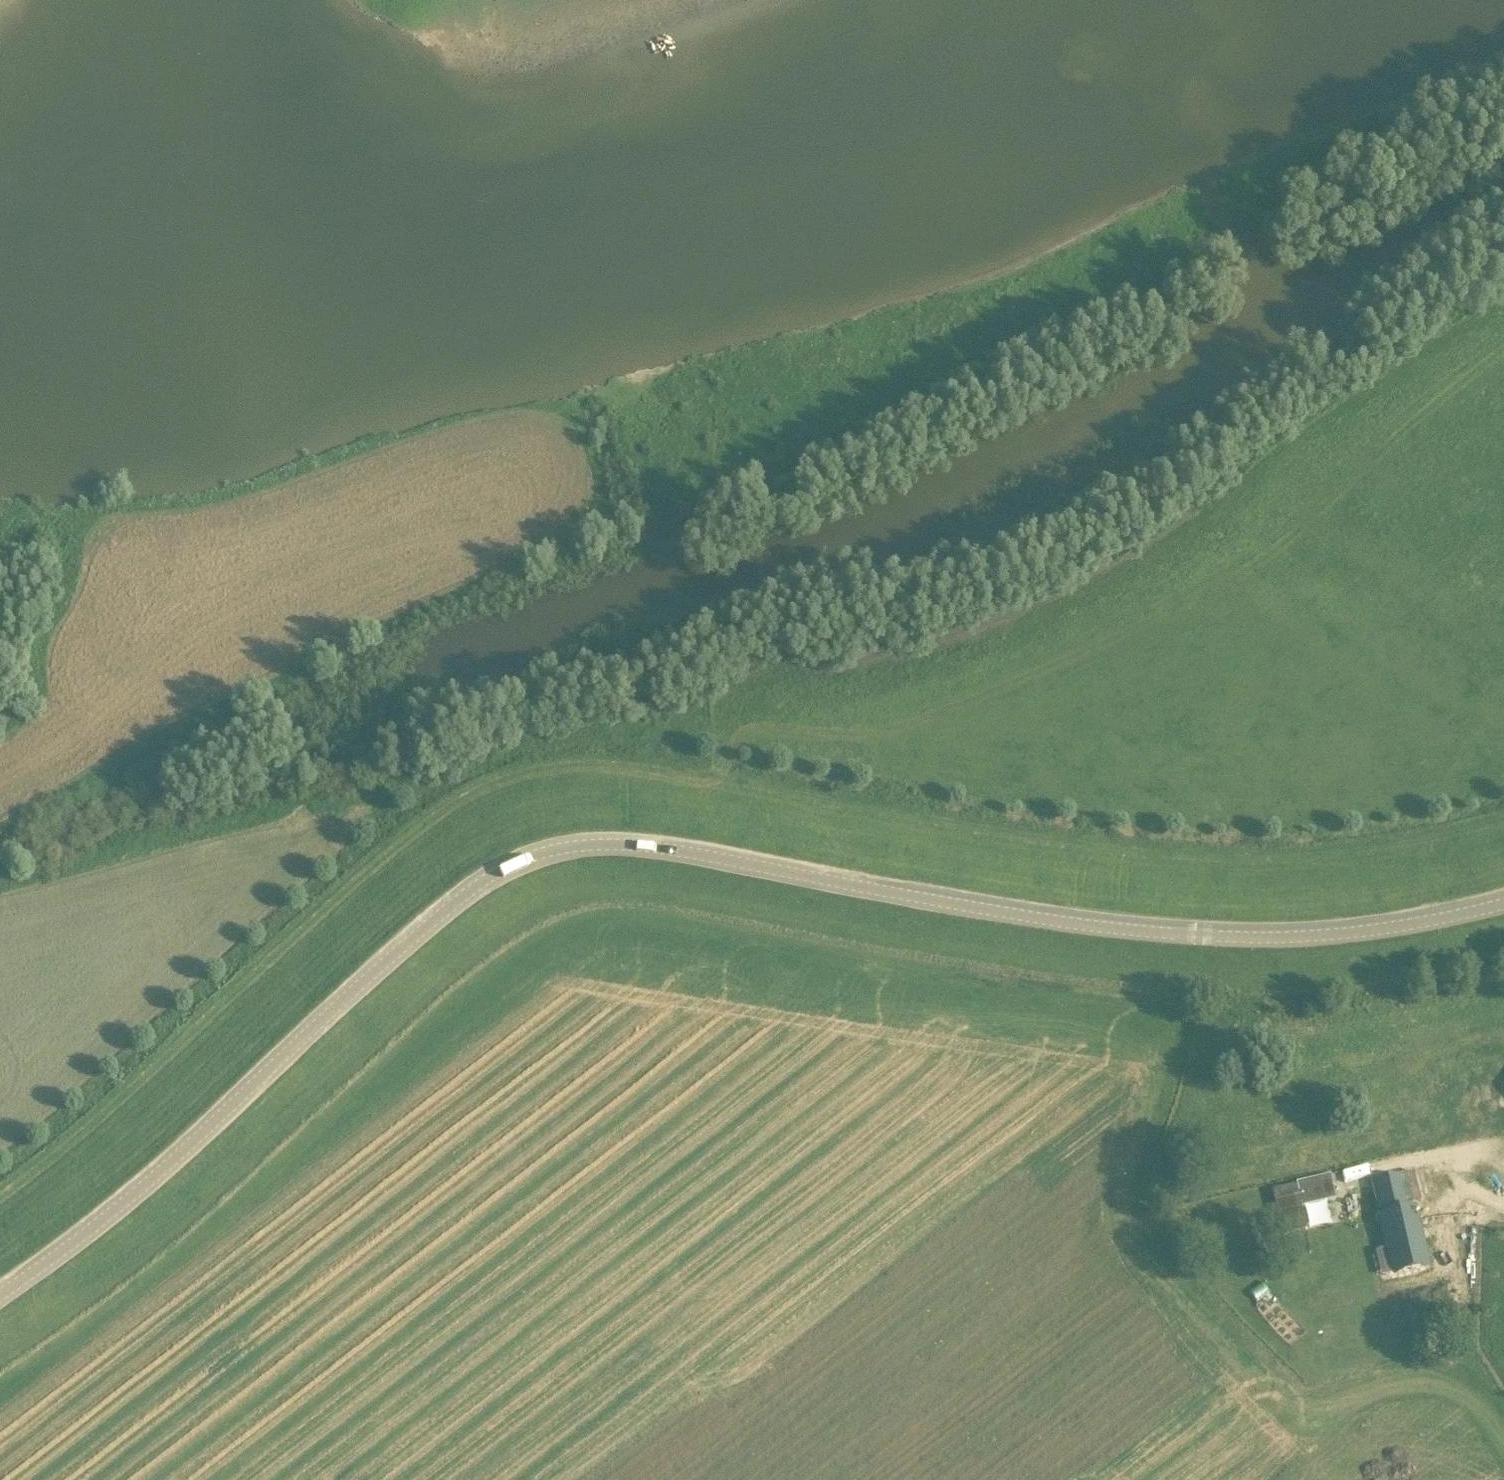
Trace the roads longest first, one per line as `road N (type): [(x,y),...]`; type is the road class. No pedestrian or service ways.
road 1 (tertiary): [(0,1298),(101,1226),(436,919),(531,858),(573,848),(673,853),(1006,918),(1133,932),(1304,938),(1503,903)]

